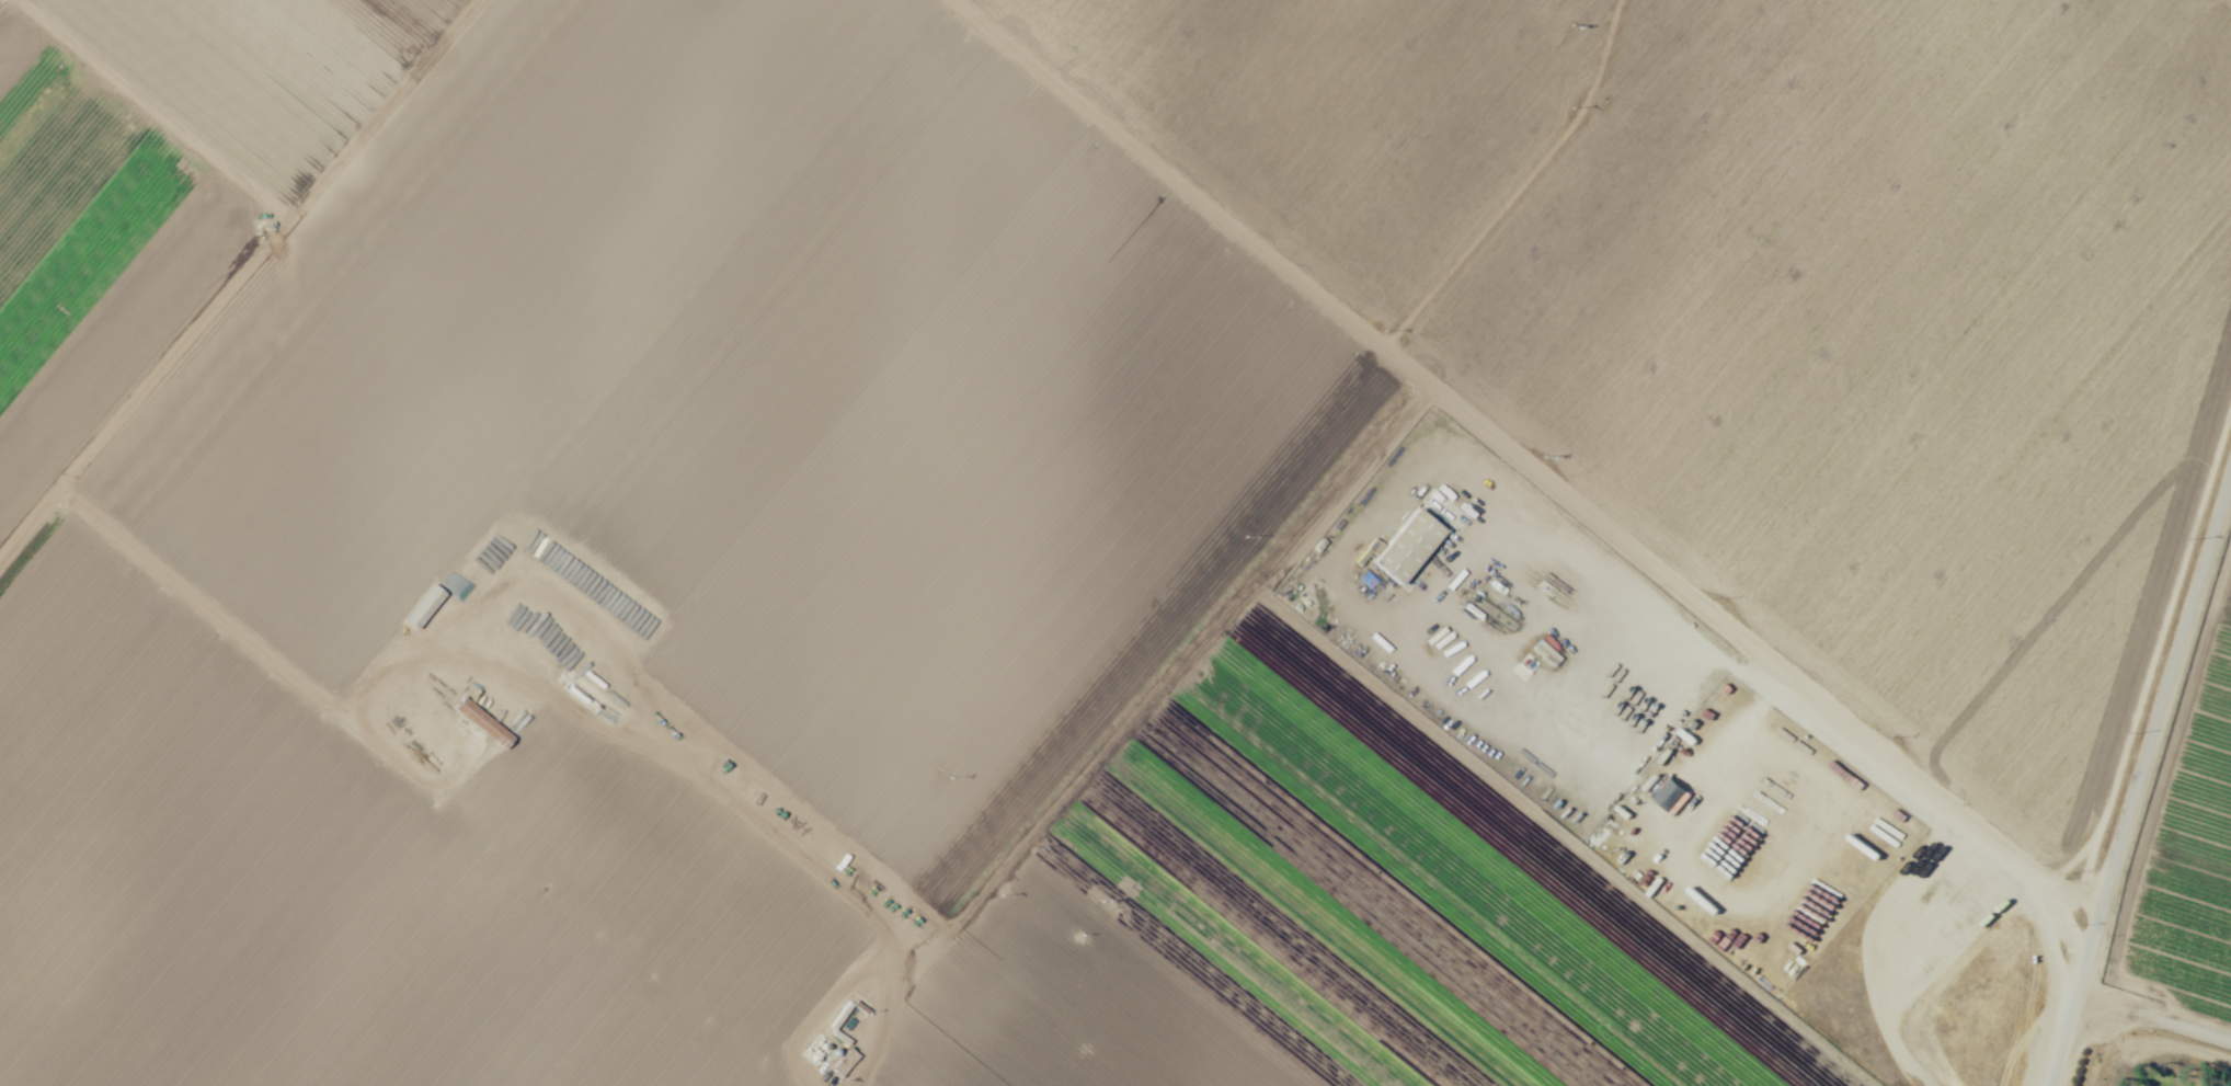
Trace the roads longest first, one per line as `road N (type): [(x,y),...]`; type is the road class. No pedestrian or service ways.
road 1 (track): [(22,0),(286,221),(668,633),(1230,1085)]
road 2 (track): [(2091,942),(1387,344),(955,0)]
road 3 (residential): [(472,0),(0,557)]
road 4 (tertiary): [(2048,1085),(2230,479)]
road 5 (track): [(2066,922),(2230,381)]
road 6 (track): [(1387,344),(1587,110),(1619,0)]
road 7 (track): [(2230,1045),(2075,995)]

